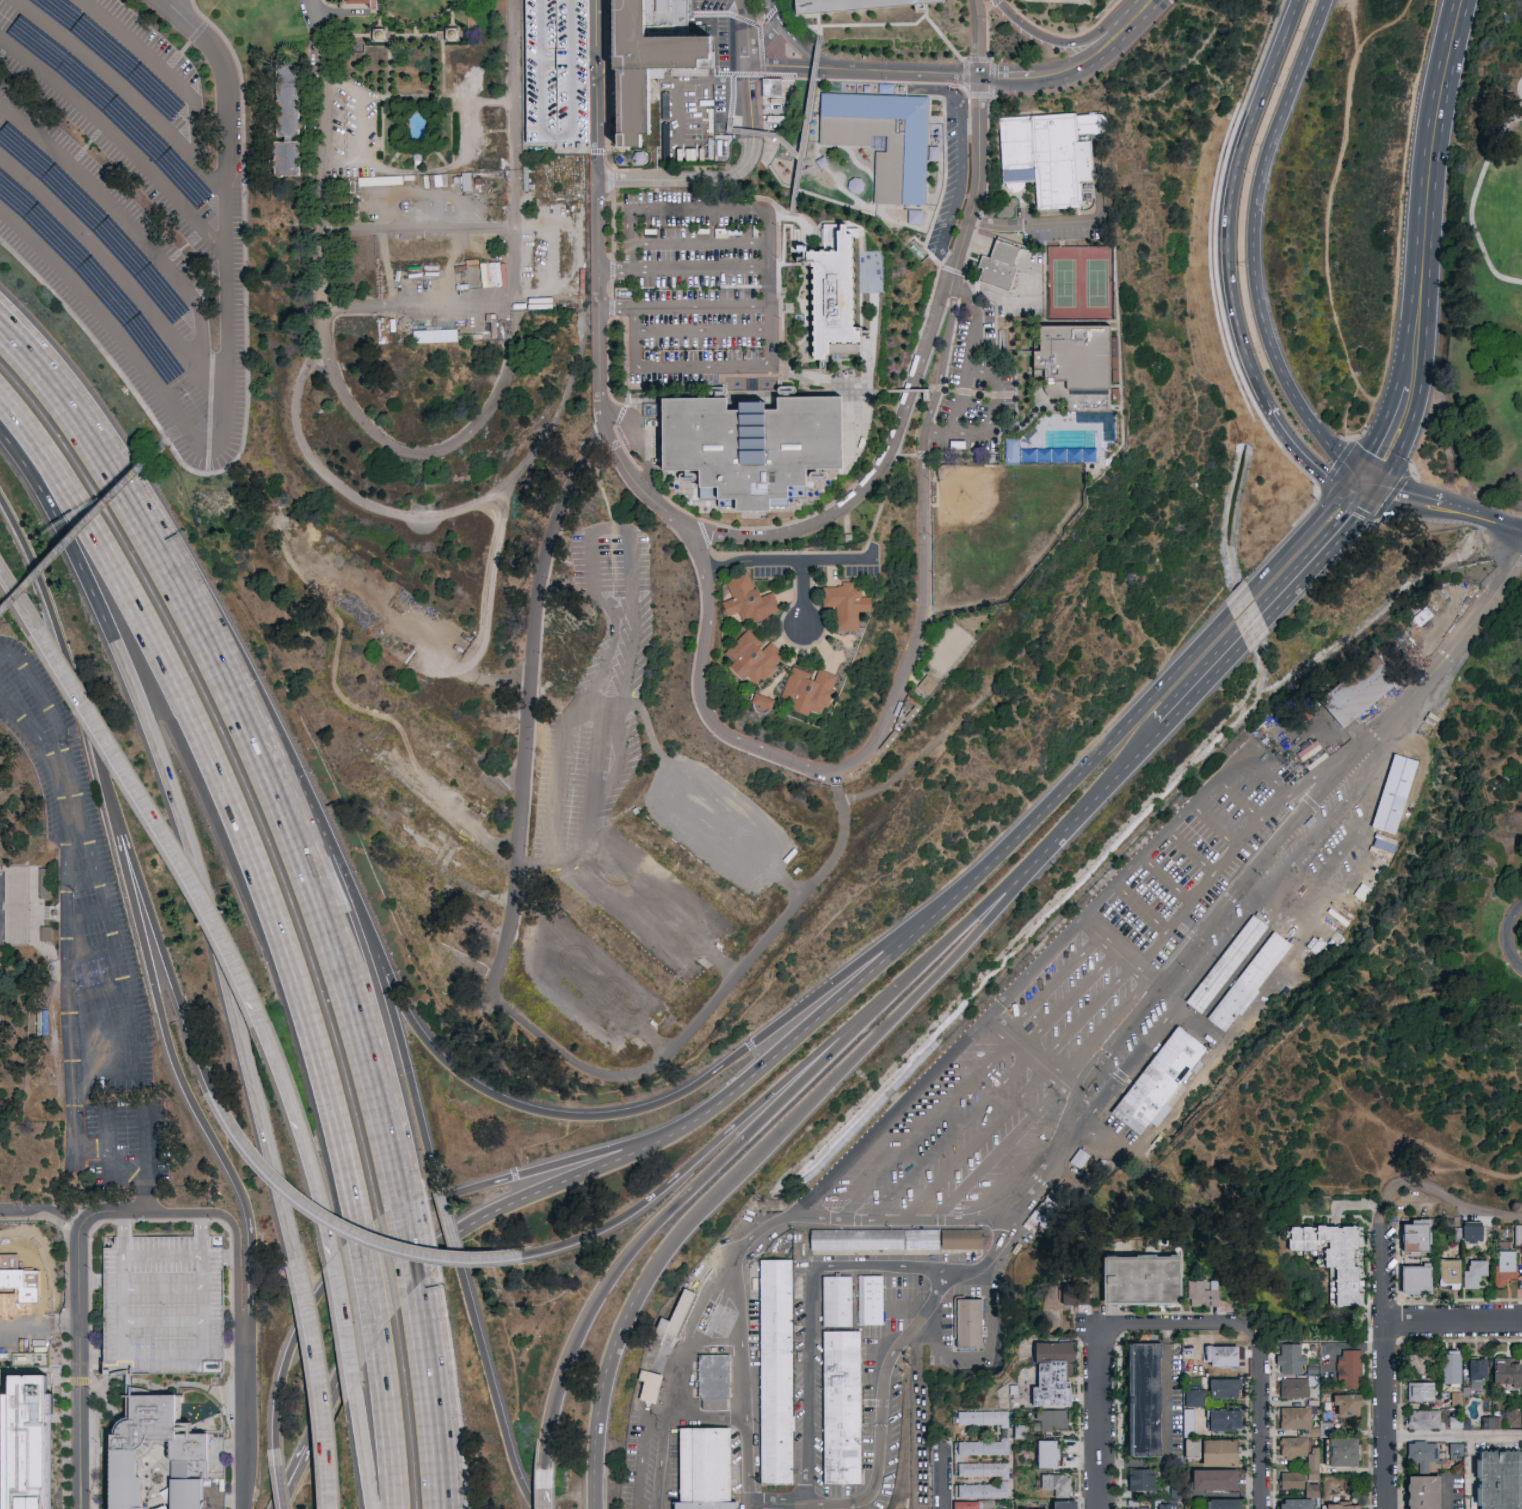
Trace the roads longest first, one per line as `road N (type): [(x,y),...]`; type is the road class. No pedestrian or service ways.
road 1 (motorway): [(0,398),(167,655),(248,833),(340,1119),(357,1214)]
road 2 (motorway): [(0,441),(92,590),(174,790),(226,967),(294,1260)]
road 3 (residential): [(692,527),(708,627),(700,681),(706,713),(723,736),(820,772),(850,766),(877,745),(921,635),(923,447),(953,306),(952,272)]
road 4 (residential): [(996,1216),(1063,1131),(1087,1075),(1490,591),(1521,533)]
road 5 (motorway): [(545,1492),(561,1389),(608,1283),(709,1166),(1005,892)]
road 6 (motorway): [(596,1508),(603,1396),(645,1288),(674,1246),(971,942),(1005,892)]
road 7 (primary): [(1366,480),(1321,513),(1109,745),(945,907)]
road 8 (motorway): [(118,817),(176,1057),(252,1217),(249,1383)]
road 9 (motorway): [(400,1190),(304,871),(209,647)]
road 10 (residential): [(583,320),(573,388),(523,471),(478,508),(449,518),(366,511),(315,470),(295,434),(299,387),(324,356)]
road 11 (secondary): [(1366,480),(1299,411),(1274,358),(1253,269),(1255,194),(1324,0)]
road 12 (residential): [(996,1216),(806,1216),(766,1229),(739,1252),(748,1508)]
road 13 (secondary): [(1366,480),(1415,382),(1431,183),(1466,0)]
road 14 (motorway): [(752,1042),(663,1103),(583,1116),(532,1110),(468,1078),(424,1035),(384,977)]
road 15 (motorway): [(41,630),(181,855),(256,1009)]
road 16 (residential): [(952,272),(900,432),(866,487),(838,514),(794,533),(692,527)]
road 17 (residential): [(183,16),(224,60),(234,96),(235,413)]
road 18 (secondary): [(1295,0),(1231,191),(1233,310),(1265,398)]
road 19 (residential): [(794,1508),(866,1502),(875,1486),(887,1364),(954,1277),(994,1263),(996,1216)]
road 20 (motorway): [(525,1256),(570,1244),(639,1206),(853,1029)]
road 21 (motorway): [(515,1176),(426,1206),(352,1249),(290,1356),(274,1451)]
road 22 (residential): [(518,300),(504,392),(465,442),(423,458),(387,448),(356,422),(324,356),(319,310)]
road 23 (residential): [(692,527),(655,498),(605,435),(596,181)]
road 24 (motorway): [(217,1091),(248,1146),(318,1210),(421,1254),(525,1256)]
road 25 (motorway): [(0,508),(46,606),(118,817)]
road 26 (motorway): [(523,1199),(428,1252),(312,1438)]
road 27 (primary): [(1161,728),(1346,524),(1366,480)]
road 28 (motorway): [(362,925),(271,736),(209,647)]
road 29 (residential): [(1386,1508),(1386,1210)]
road 30 (motorway): [(118,817),(217,1091)]
road 31 (residential): [(81,1508),(79,1225)]
road 32 (residential): [(975,0),(979,180),(952,272)]
road 33 (motorway): [(256,1009),(306,1134),(331,1253)]
road 34 (residential): [(596,181),(718,179),(741,171),(753,144),(749,65)]
road 35 (motorway): [(294,1260),(331,1508)]
road 36 (motorway): [(536,1508),(512,1458),(465,1283)]
road 37 (motorway): [(945,907),(752,1042)]
road 38 (motorway): [(945,907),(769,1058)]
road 39 (residential): [(978,76),(749,65)]
road 40 (motorway): [(109,471),(53,351),(0,296)]
road 41 (motorway): [(209,647),(109,471)]
road 42 (residential): [(317,233),(518,231)]
road 43 (residential): [(319,310),(518,300)]
road 44 (residential): [(978,76),(1040,78),(1077,66),(1148,0)]
road 45 (primary): [(1030,865),(1161,728)]
road 46 (residential): [(1262,1508),(1261,1325)]
road 47 (residential): [(1101,1508),(1101,1326)]
road 48 (residential): [(595,0),(596,181)]
road 49 (residential): [(320,179),(317,31),(306,0)]
road 50 (residential): [(216,1214),(239,1233),(249,1383)]
road 51 (motorway): [(457,1508),(425,1332)]
road 52 (motorway): [(439,1508),(425,1332)]
road 53 (residential): [(703,575),(742,564),(867,562),(873,554)]
road 54 (motorway): [(109,471),(0,337)]
road 55 (residential): [(516,169),(514,0)]
road 56 (motorway): [(427,1139),(384,977)]
road 57 (residential): [(1521,533),(1398,500),(1366,480)]
road 58 (residential): [(1261,1325),(1101,1326)]
road 59 (residential): [(1386,1210),(1393,1189),(1411,1183),(1473,1211),(1521,1219)]
road 60 (motorway): [(381,1358),(393,1508)]
road 61 (motorway): [(769,1058),(718,1104),(647,1143)]
road 62 (motorway): [(465,1283),(427,1139)]
road 63 (motorway): [(357,1214),(381,1358)]
road 64 (motorway): [(331,1253),(357,1393)]
road 65 (residential): [(1124,28),(1054,41),(997,0)]
road 66 (secondary): [(1265,398),(1278,424),(1328,475),(1366,480)]
road 67 (motorway): [(647,1143),(515,1176)]
road 68 (motorway): [(647,1143),(523,1199)]
road 69 (residential): [(1385,1321),(1521,1321)]
road 70 (residential): [(516,169),(518,300)]
road 71 (residential): [(319,310),(320,179)]
road 72 (residential): [(249,1383),(245,1508)]

